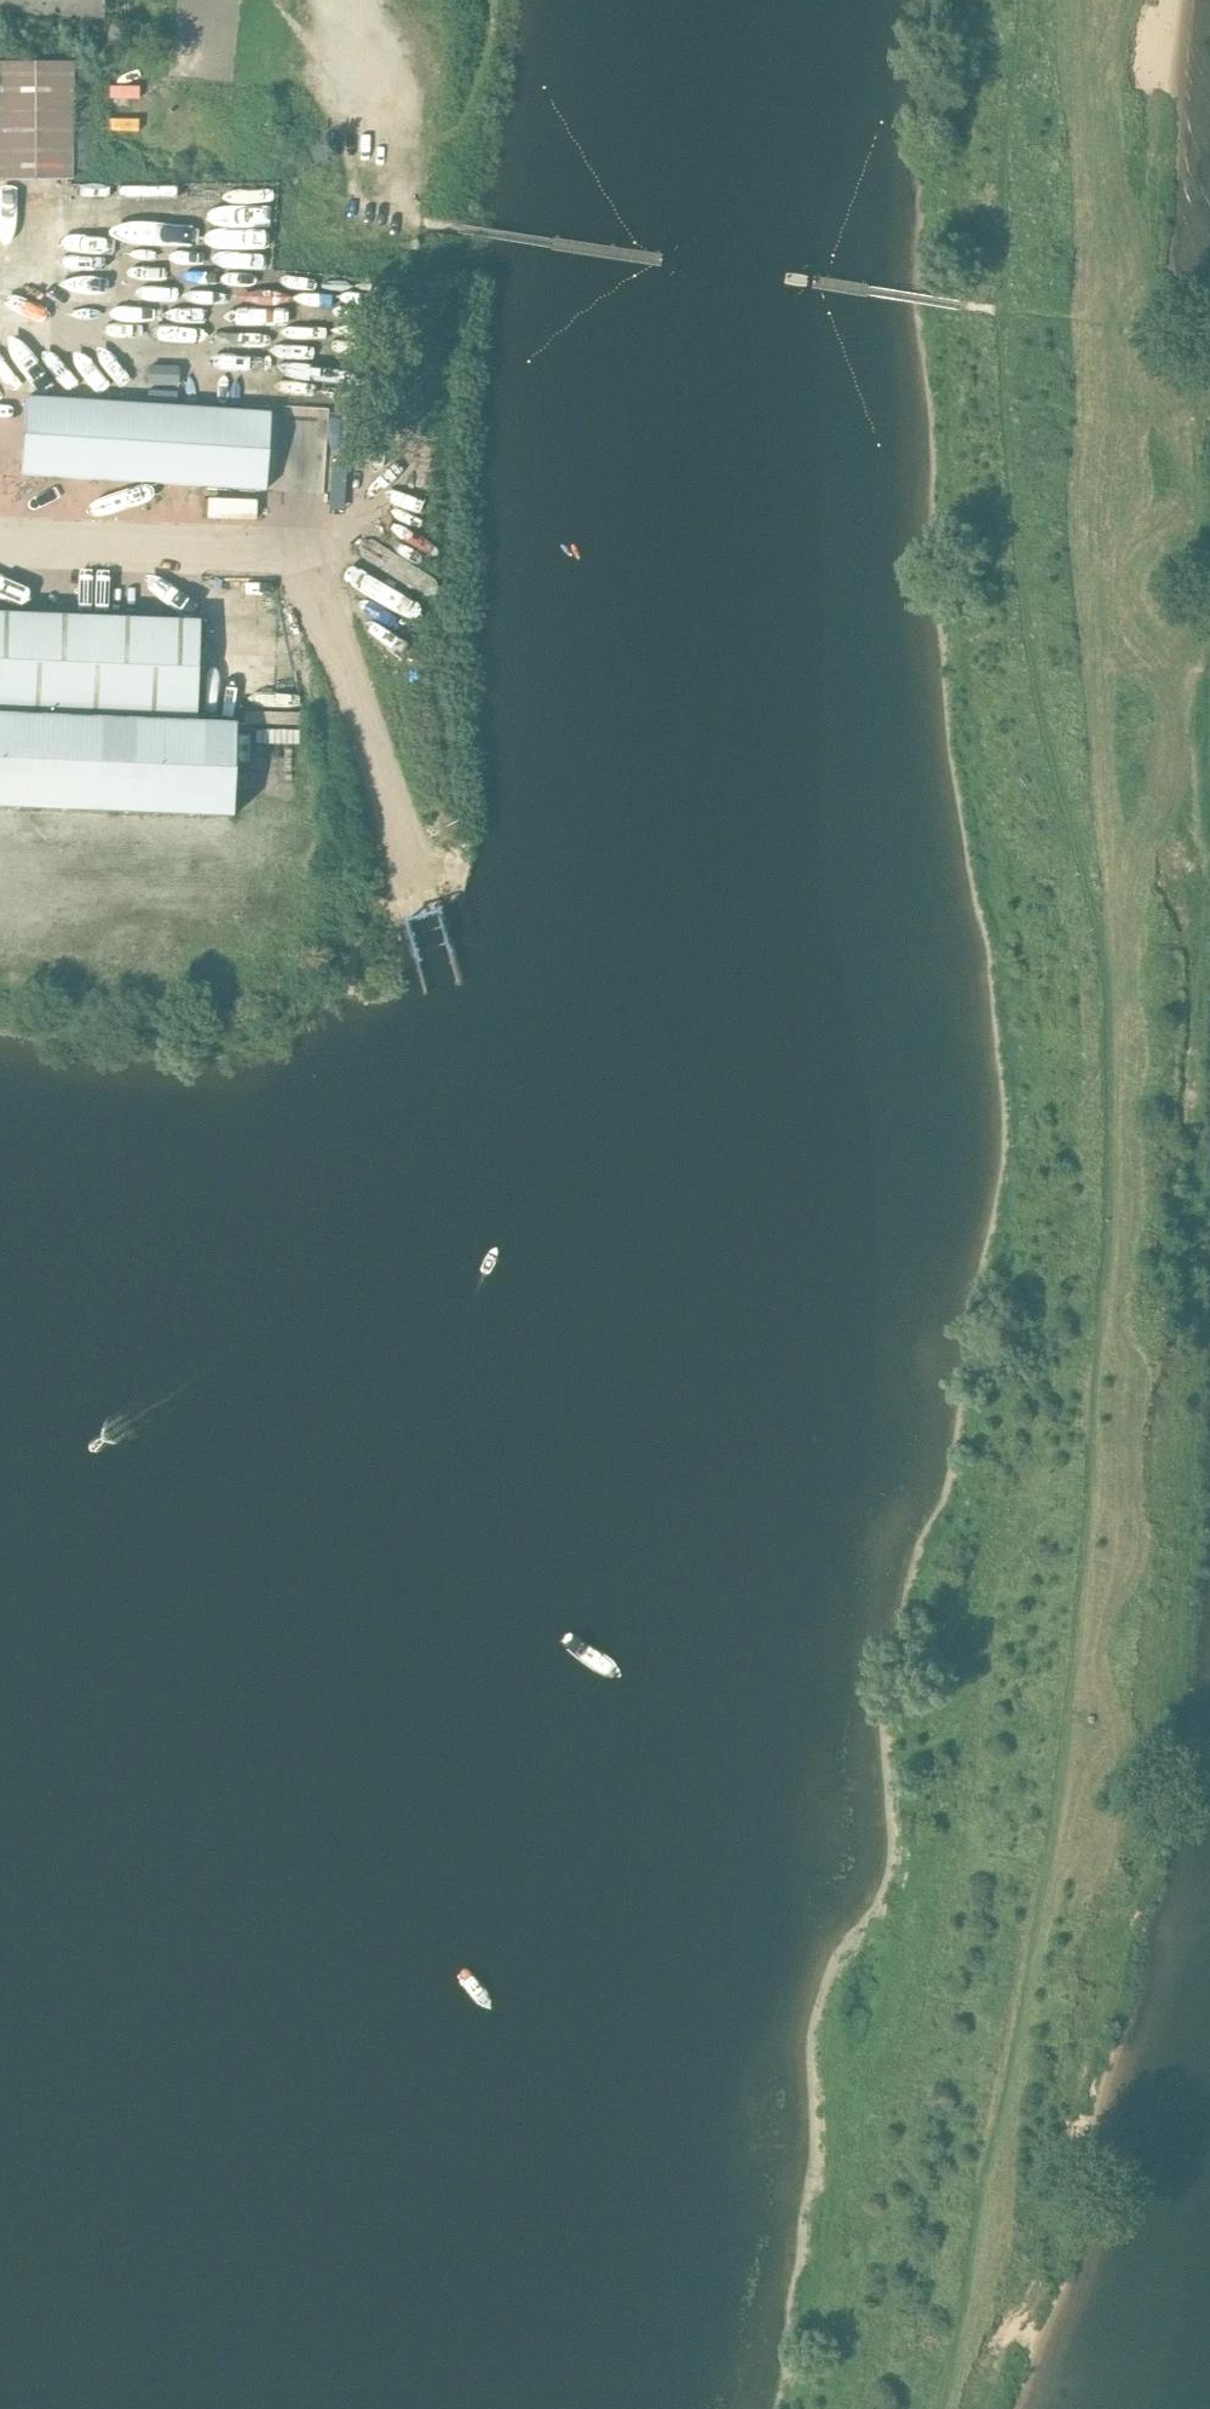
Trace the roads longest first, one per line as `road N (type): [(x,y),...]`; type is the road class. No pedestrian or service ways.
road 1 (track): [(874,2408),(911,2270),(996,2060),(1062,1567),(1093,1455),(1116,1222),(1121,813),(1098,476),(1064,365),(1024,327),(964,304)]

